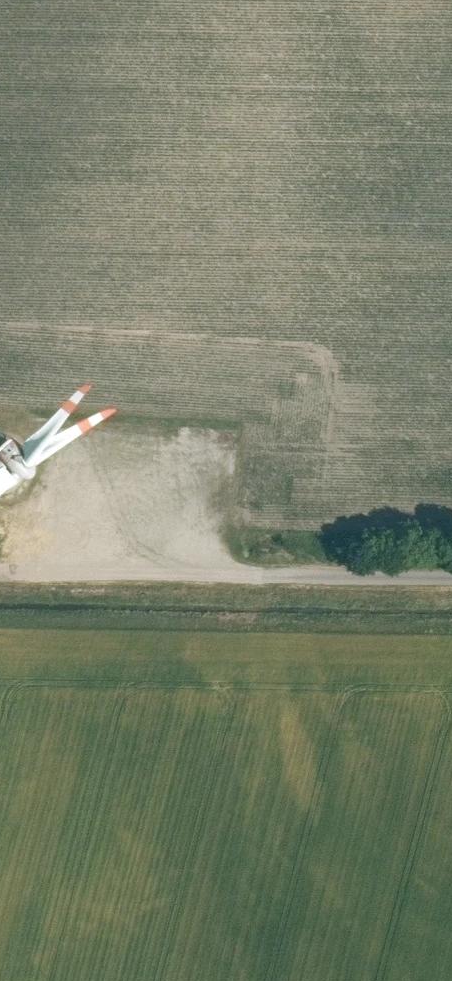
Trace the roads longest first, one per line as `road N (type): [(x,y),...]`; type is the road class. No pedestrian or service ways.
road 1 (track): [(451,577),(0,571)]

